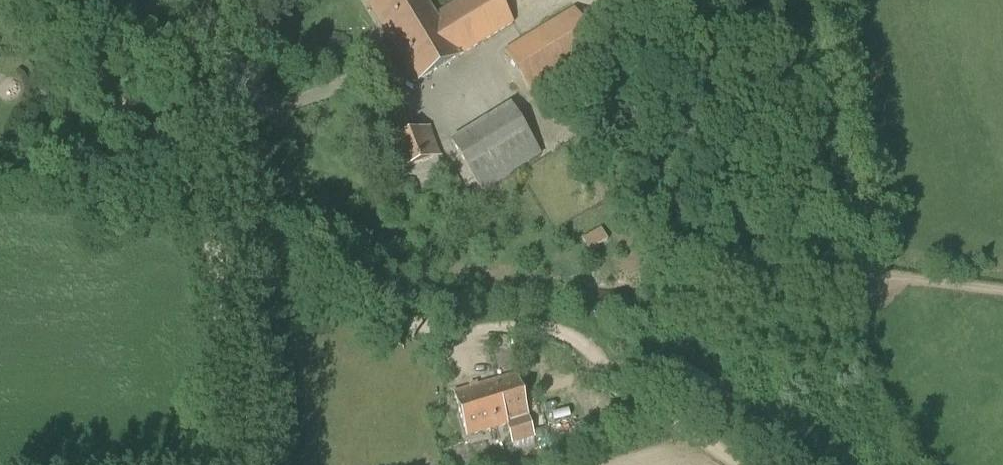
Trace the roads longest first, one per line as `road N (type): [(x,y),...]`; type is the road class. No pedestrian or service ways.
road 1 (track): [(738,464),(658,415),(556,329),(403,320),(292,279),(214,285)]
road 2 (track): [(214,285),(185,172),(129,117),(67,0)]
road 3 (track): [(232,464),(214,285)]

